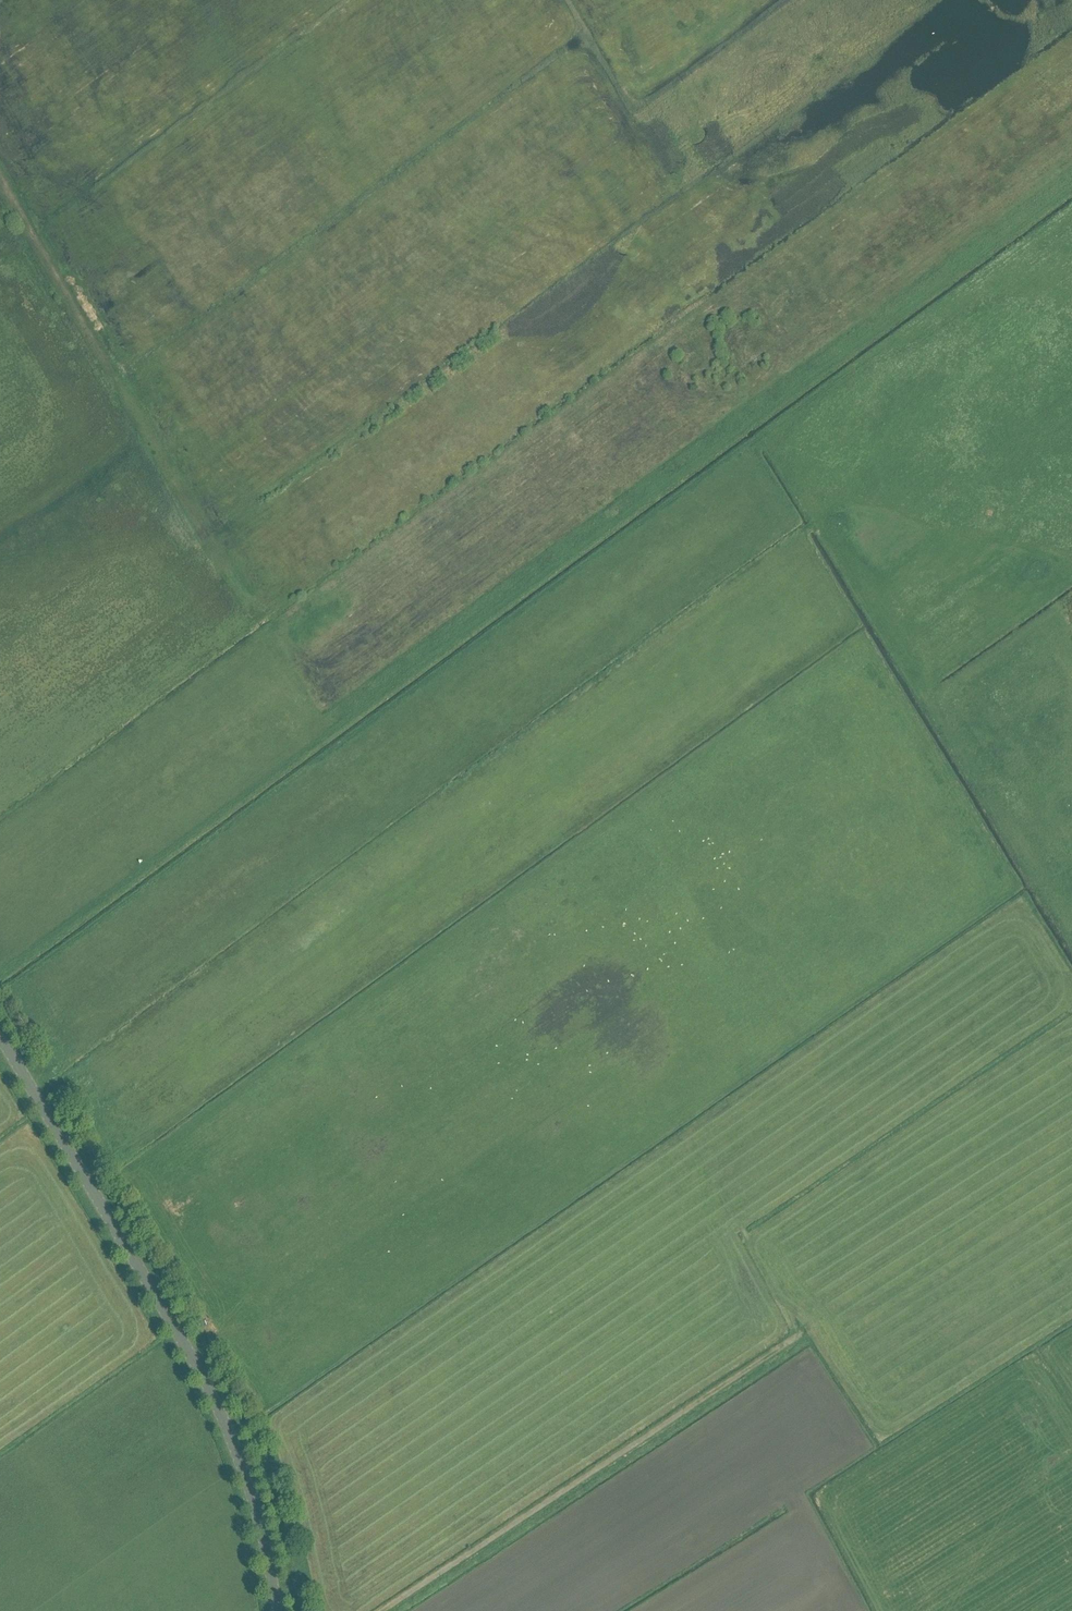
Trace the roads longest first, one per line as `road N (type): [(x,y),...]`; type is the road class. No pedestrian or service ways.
road 1 (tertiary): [(275,1610),(258,1516),(223,1419),(0,1038)]
road 2 (track): [(385,1610),(797,1339)]

